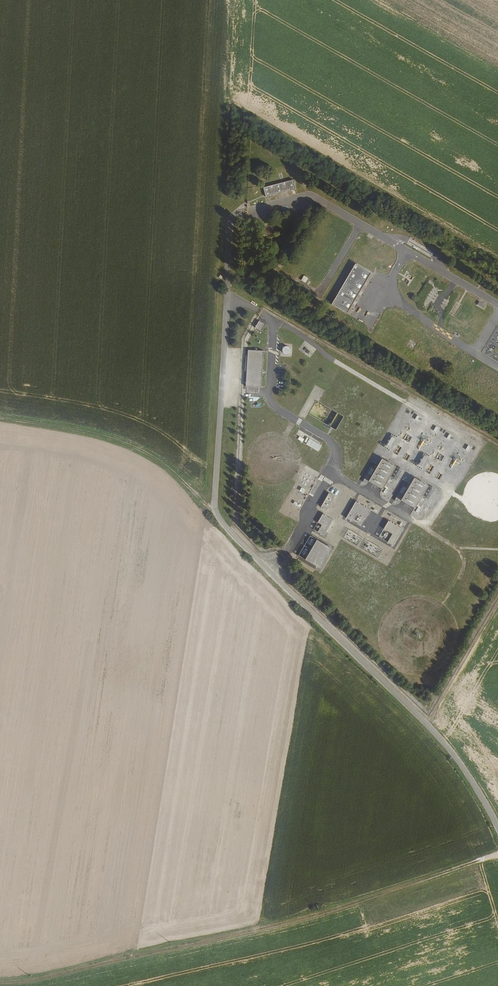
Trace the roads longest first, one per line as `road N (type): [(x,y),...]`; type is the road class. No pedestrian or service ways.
road 1 (unclassified): [(247,211),(230,223),(216,513),(430,728),(497,828)]
road 2 (track): [(216,513),(142,451),(0,418)]

